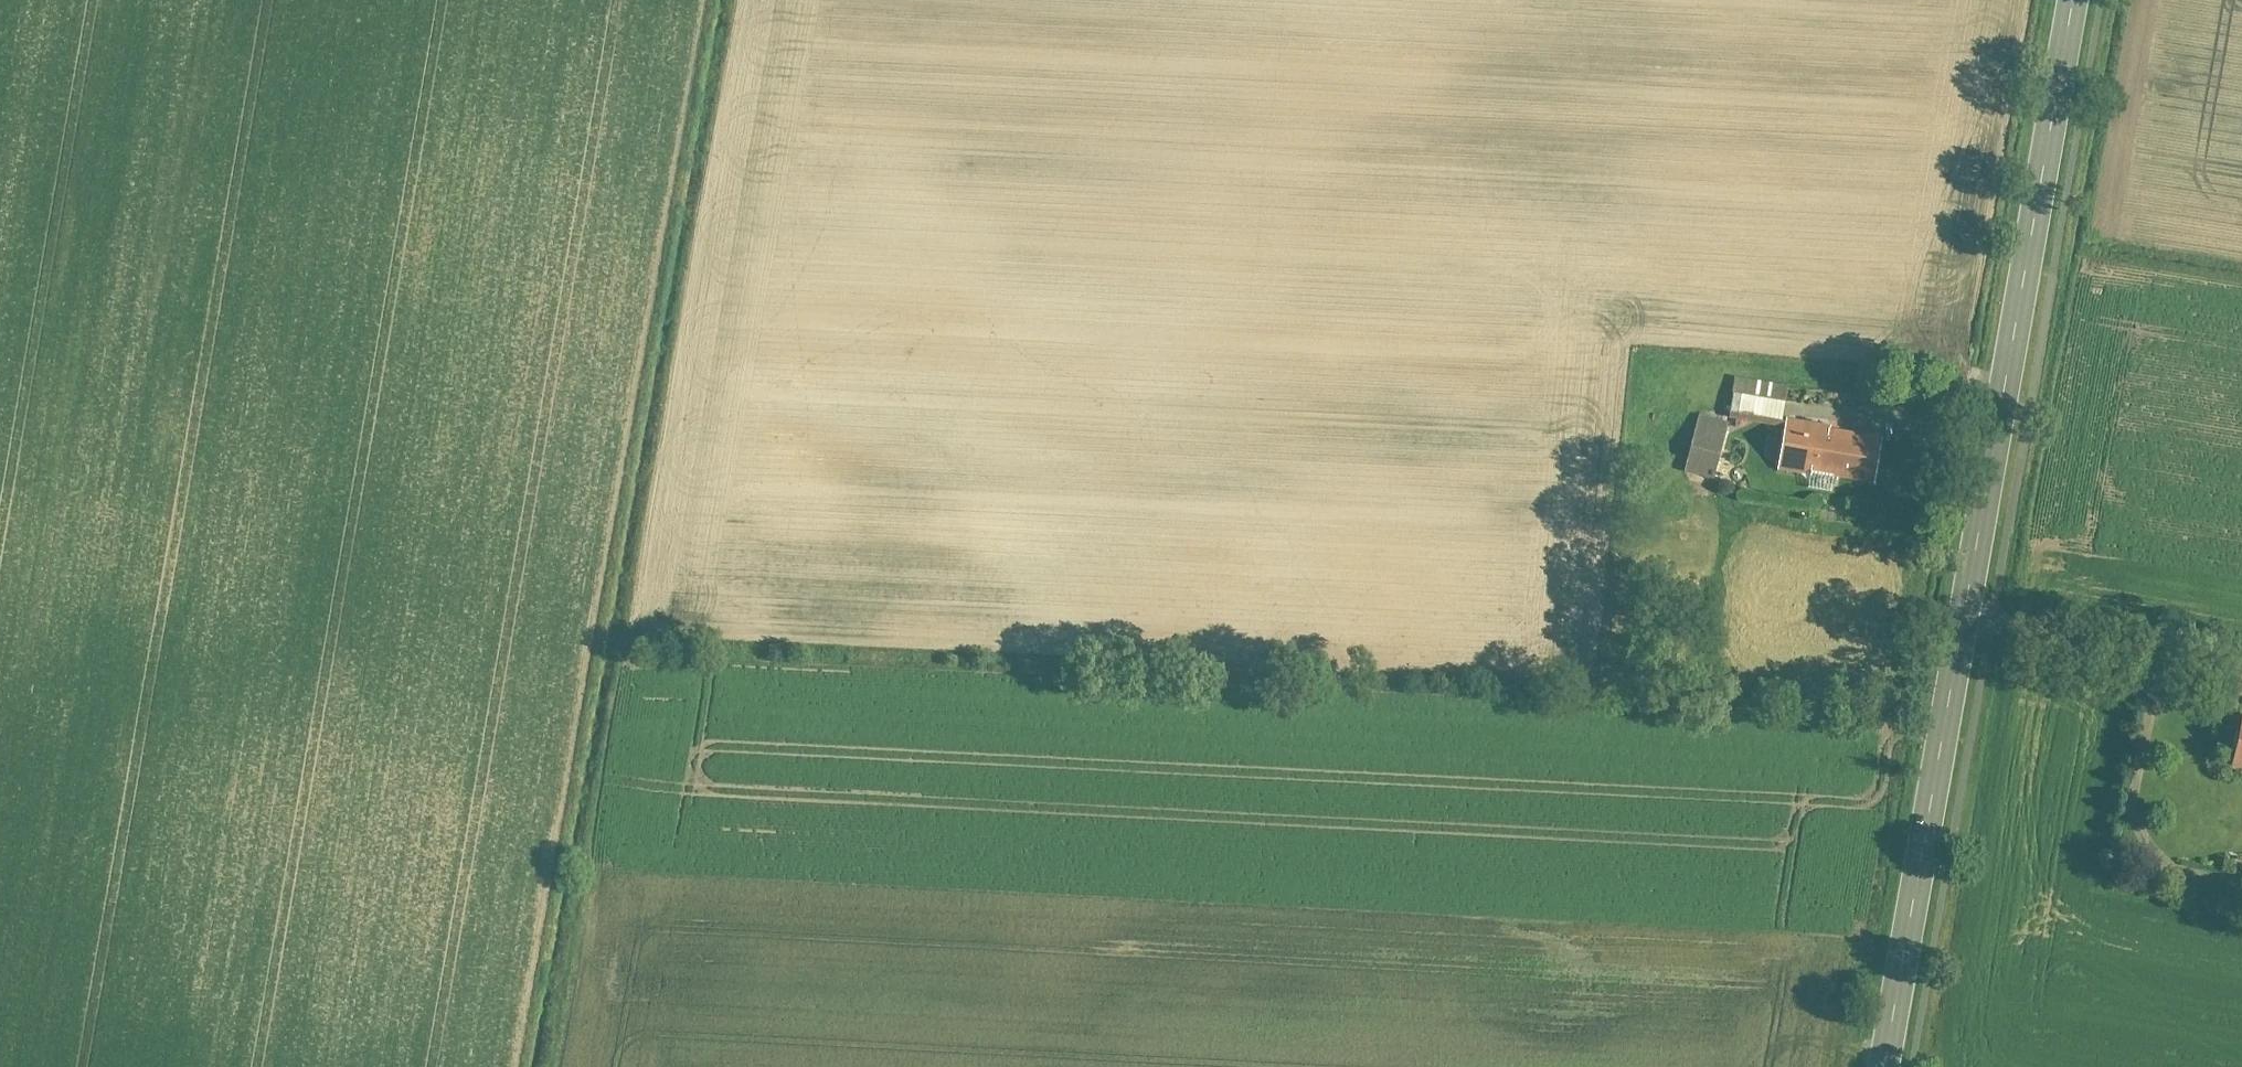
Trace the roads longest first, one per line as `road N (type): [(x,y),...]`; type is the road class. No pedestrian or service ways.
road 1 (primary): [(1878,1066),(2069,0)]

